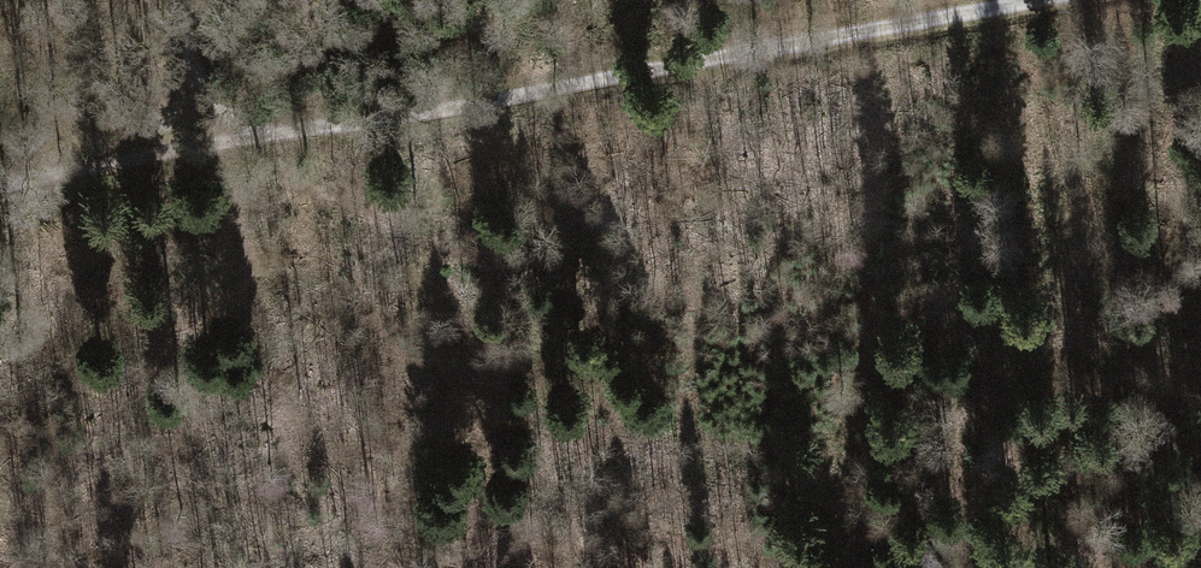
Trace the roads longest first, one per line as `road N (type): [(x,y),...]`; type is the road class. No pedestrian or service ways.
road 1 (track): [(0,183),(1044,0)]
road 2 (track): [(704,62),(665,567)]
road 3 (track): [(268,136),(223,105),(195,65),(187,0)]

